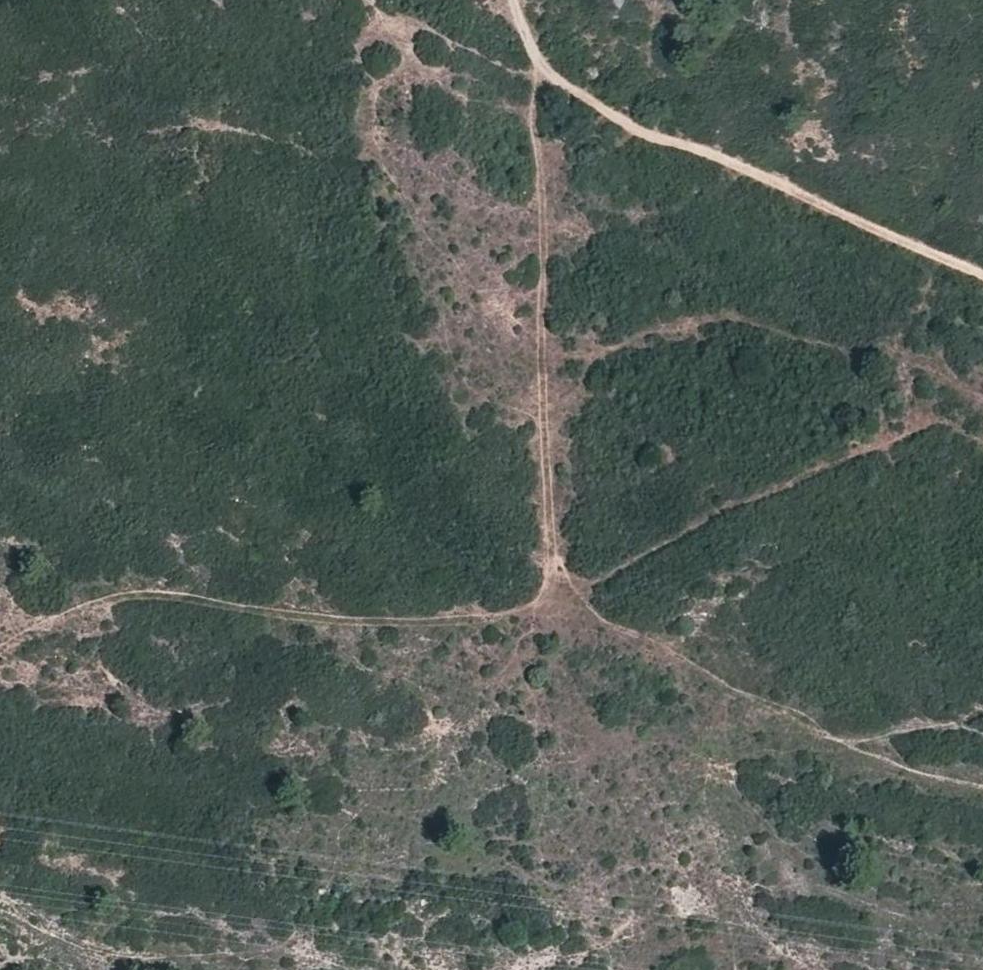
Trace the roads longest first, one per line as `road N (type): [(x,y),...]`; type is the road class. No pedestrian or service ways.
road 1 (track): [(982,277),(551,79)]

